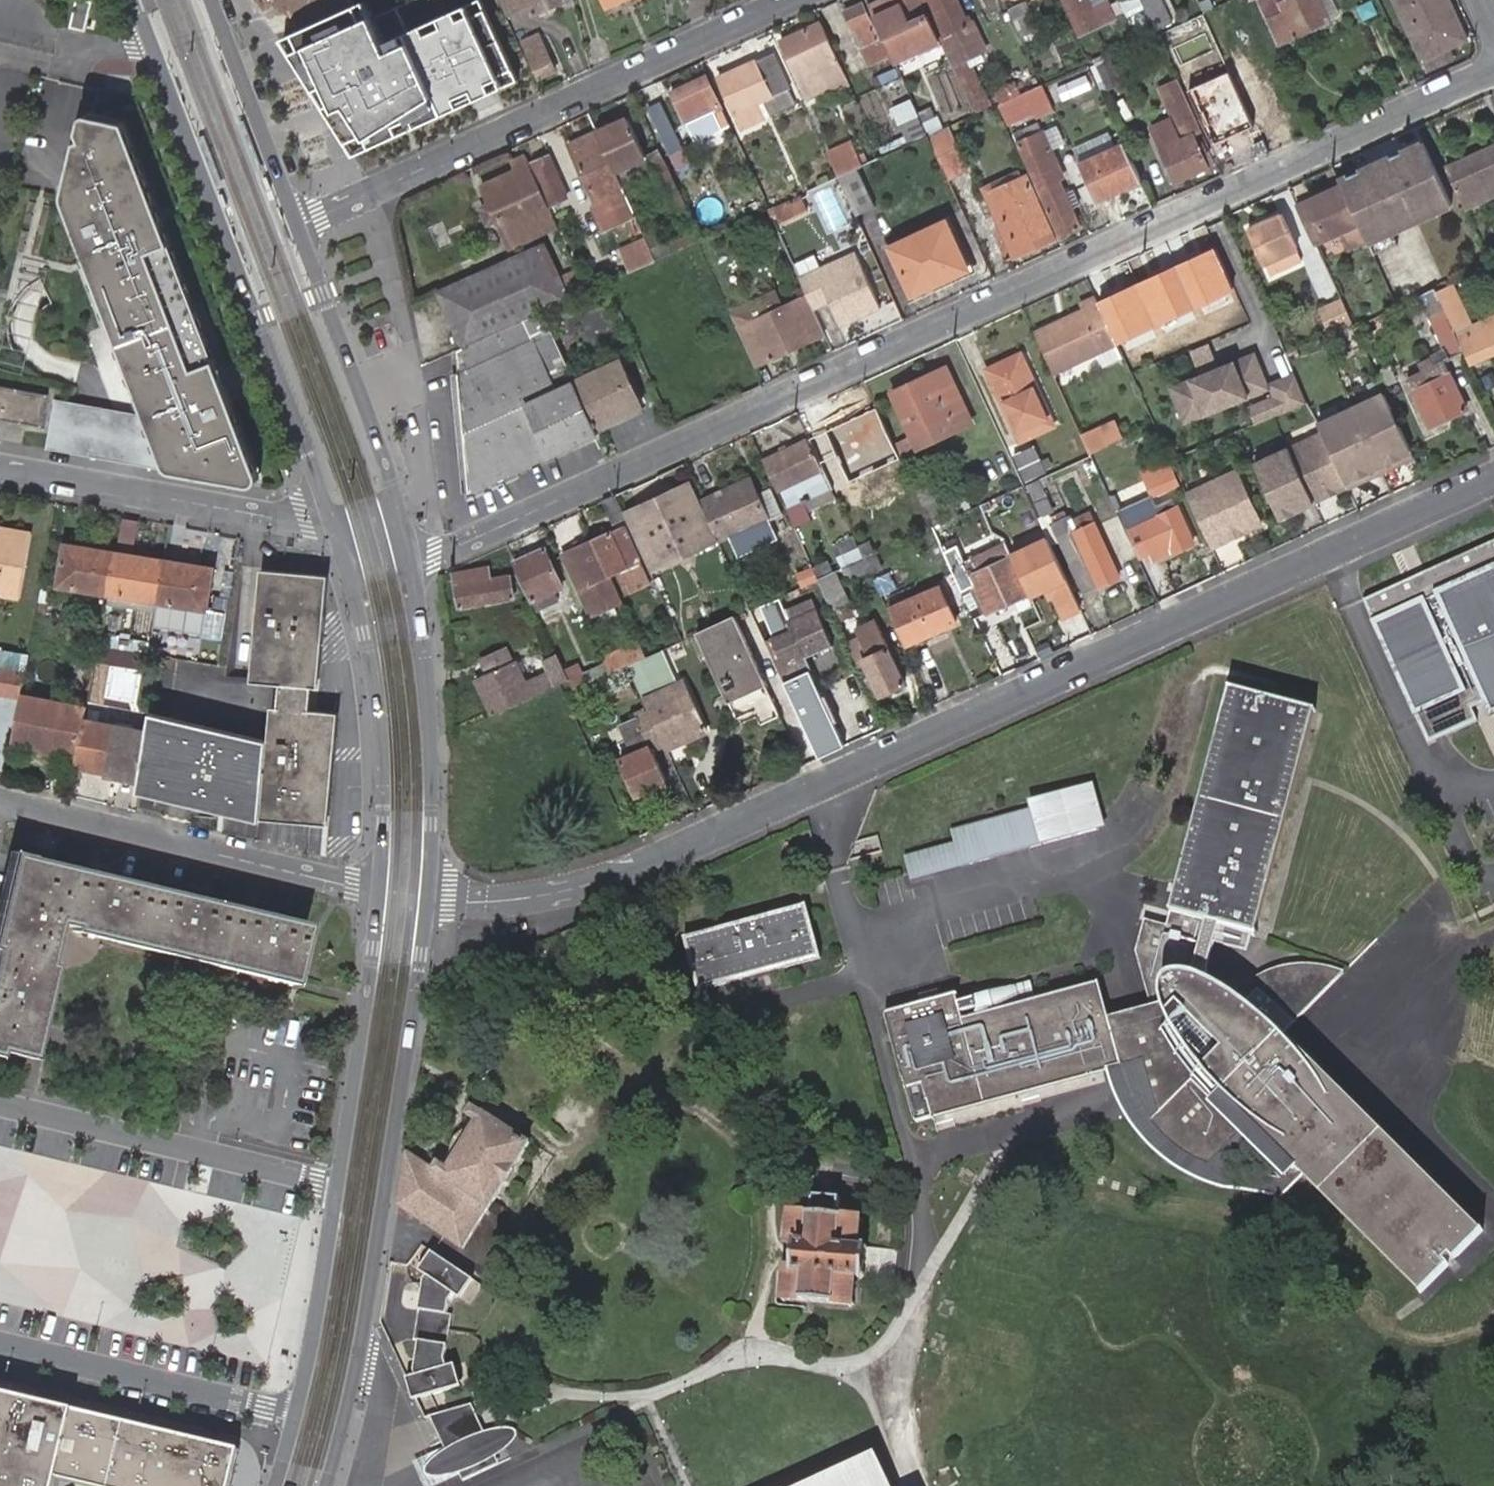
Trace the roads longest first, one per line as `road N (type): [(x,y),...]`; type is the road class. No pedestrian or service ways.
road 1 (residential): [(412,562),(1493,68)]
road 2 (residential): [(1493,475),(681,848),(481,910),(429,903)]
road 3 (tertiary): [(327,1485),(361,1349),(429,903)]
road 4 (tertiary): [(137,0),(336,527)]
road 5 (residential): [(298,222),(786,0)]
road 6 (residential): [(383,892),(0,796)]
road 7 (tertiary): [(336,527),(378,705),(383,892)]
road 8 (tertiary): [(412,562),(377,431),(298,222)]
road 9 (residential): [(0,1102),(340,1184)]
road 10 (tertiary): [(429,903),(430,695),(412,562)]
road 11 (residential): [(336,527),(0,464)]
road 12 (residential): [(290,1427),(0,1353)]
road 13 (tertiary): [(383,892),(340,1184)]
road 14 (tertiary): [(340,1184),(290,1427)]
road 15 (tertiary): [(298,222),(213,0)]

